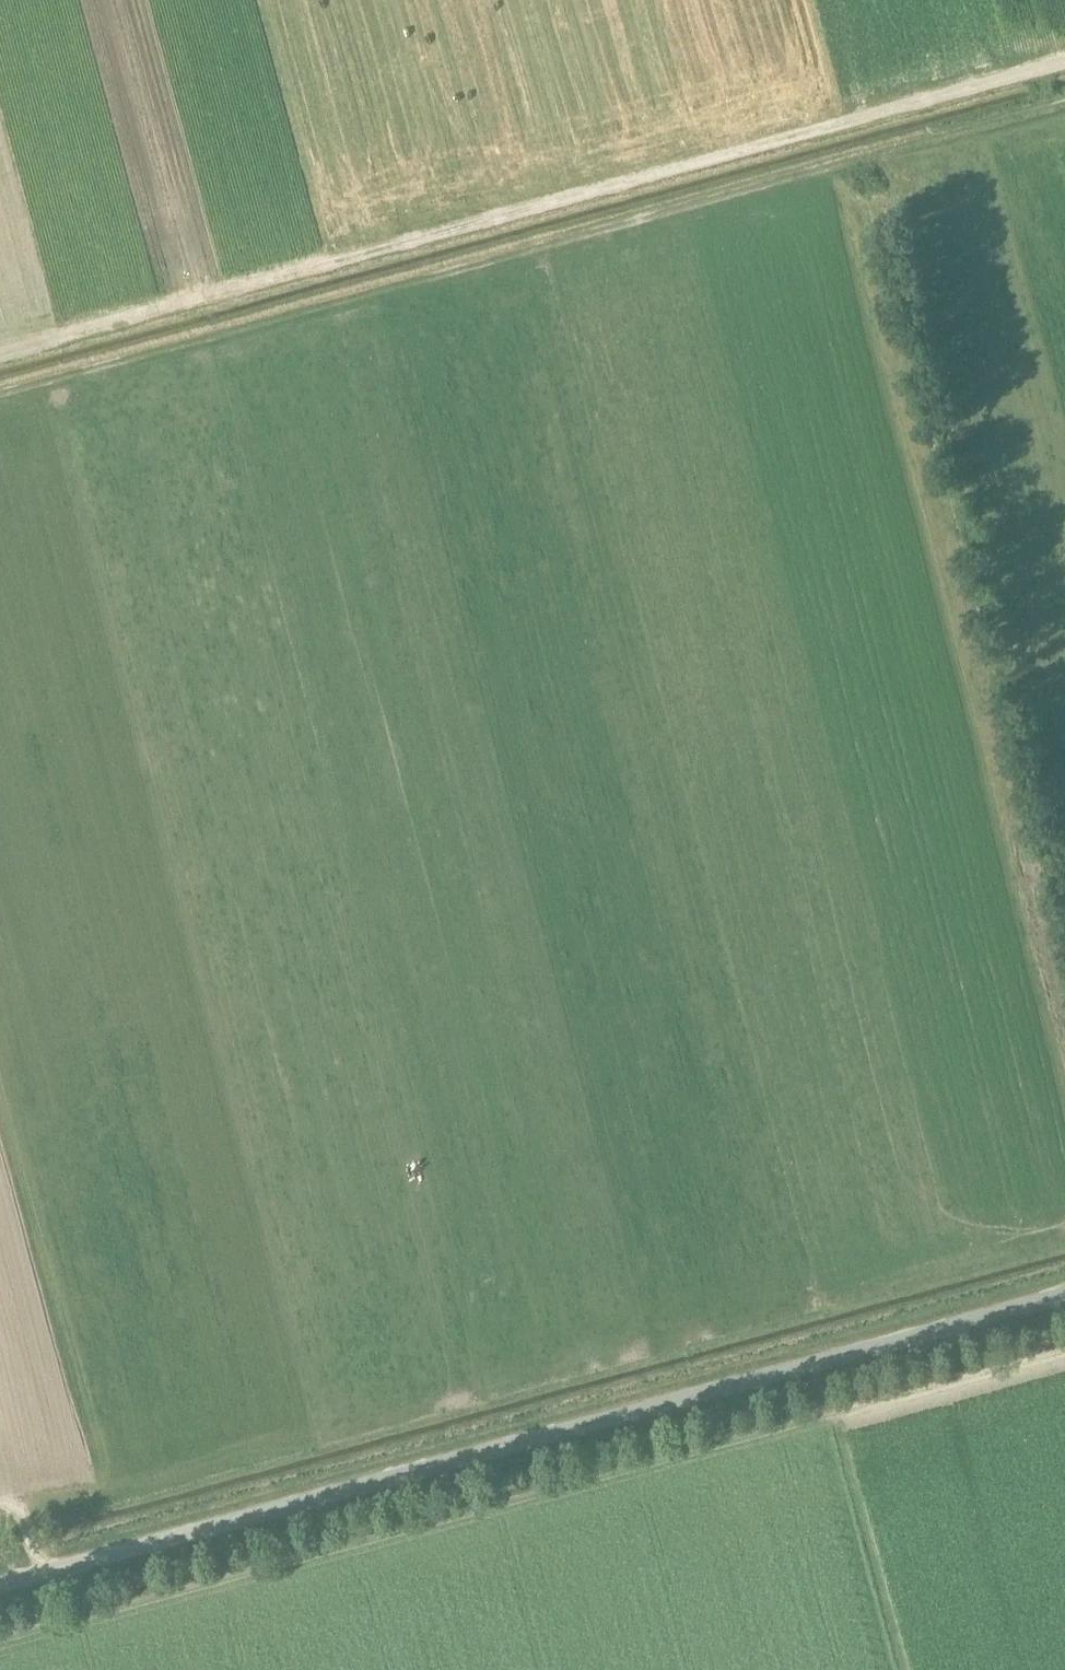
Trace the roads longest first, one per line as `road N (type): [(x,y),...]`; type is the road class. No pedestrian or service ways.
road 1 (unclassified): [(0,1584),(1064,1294)]

